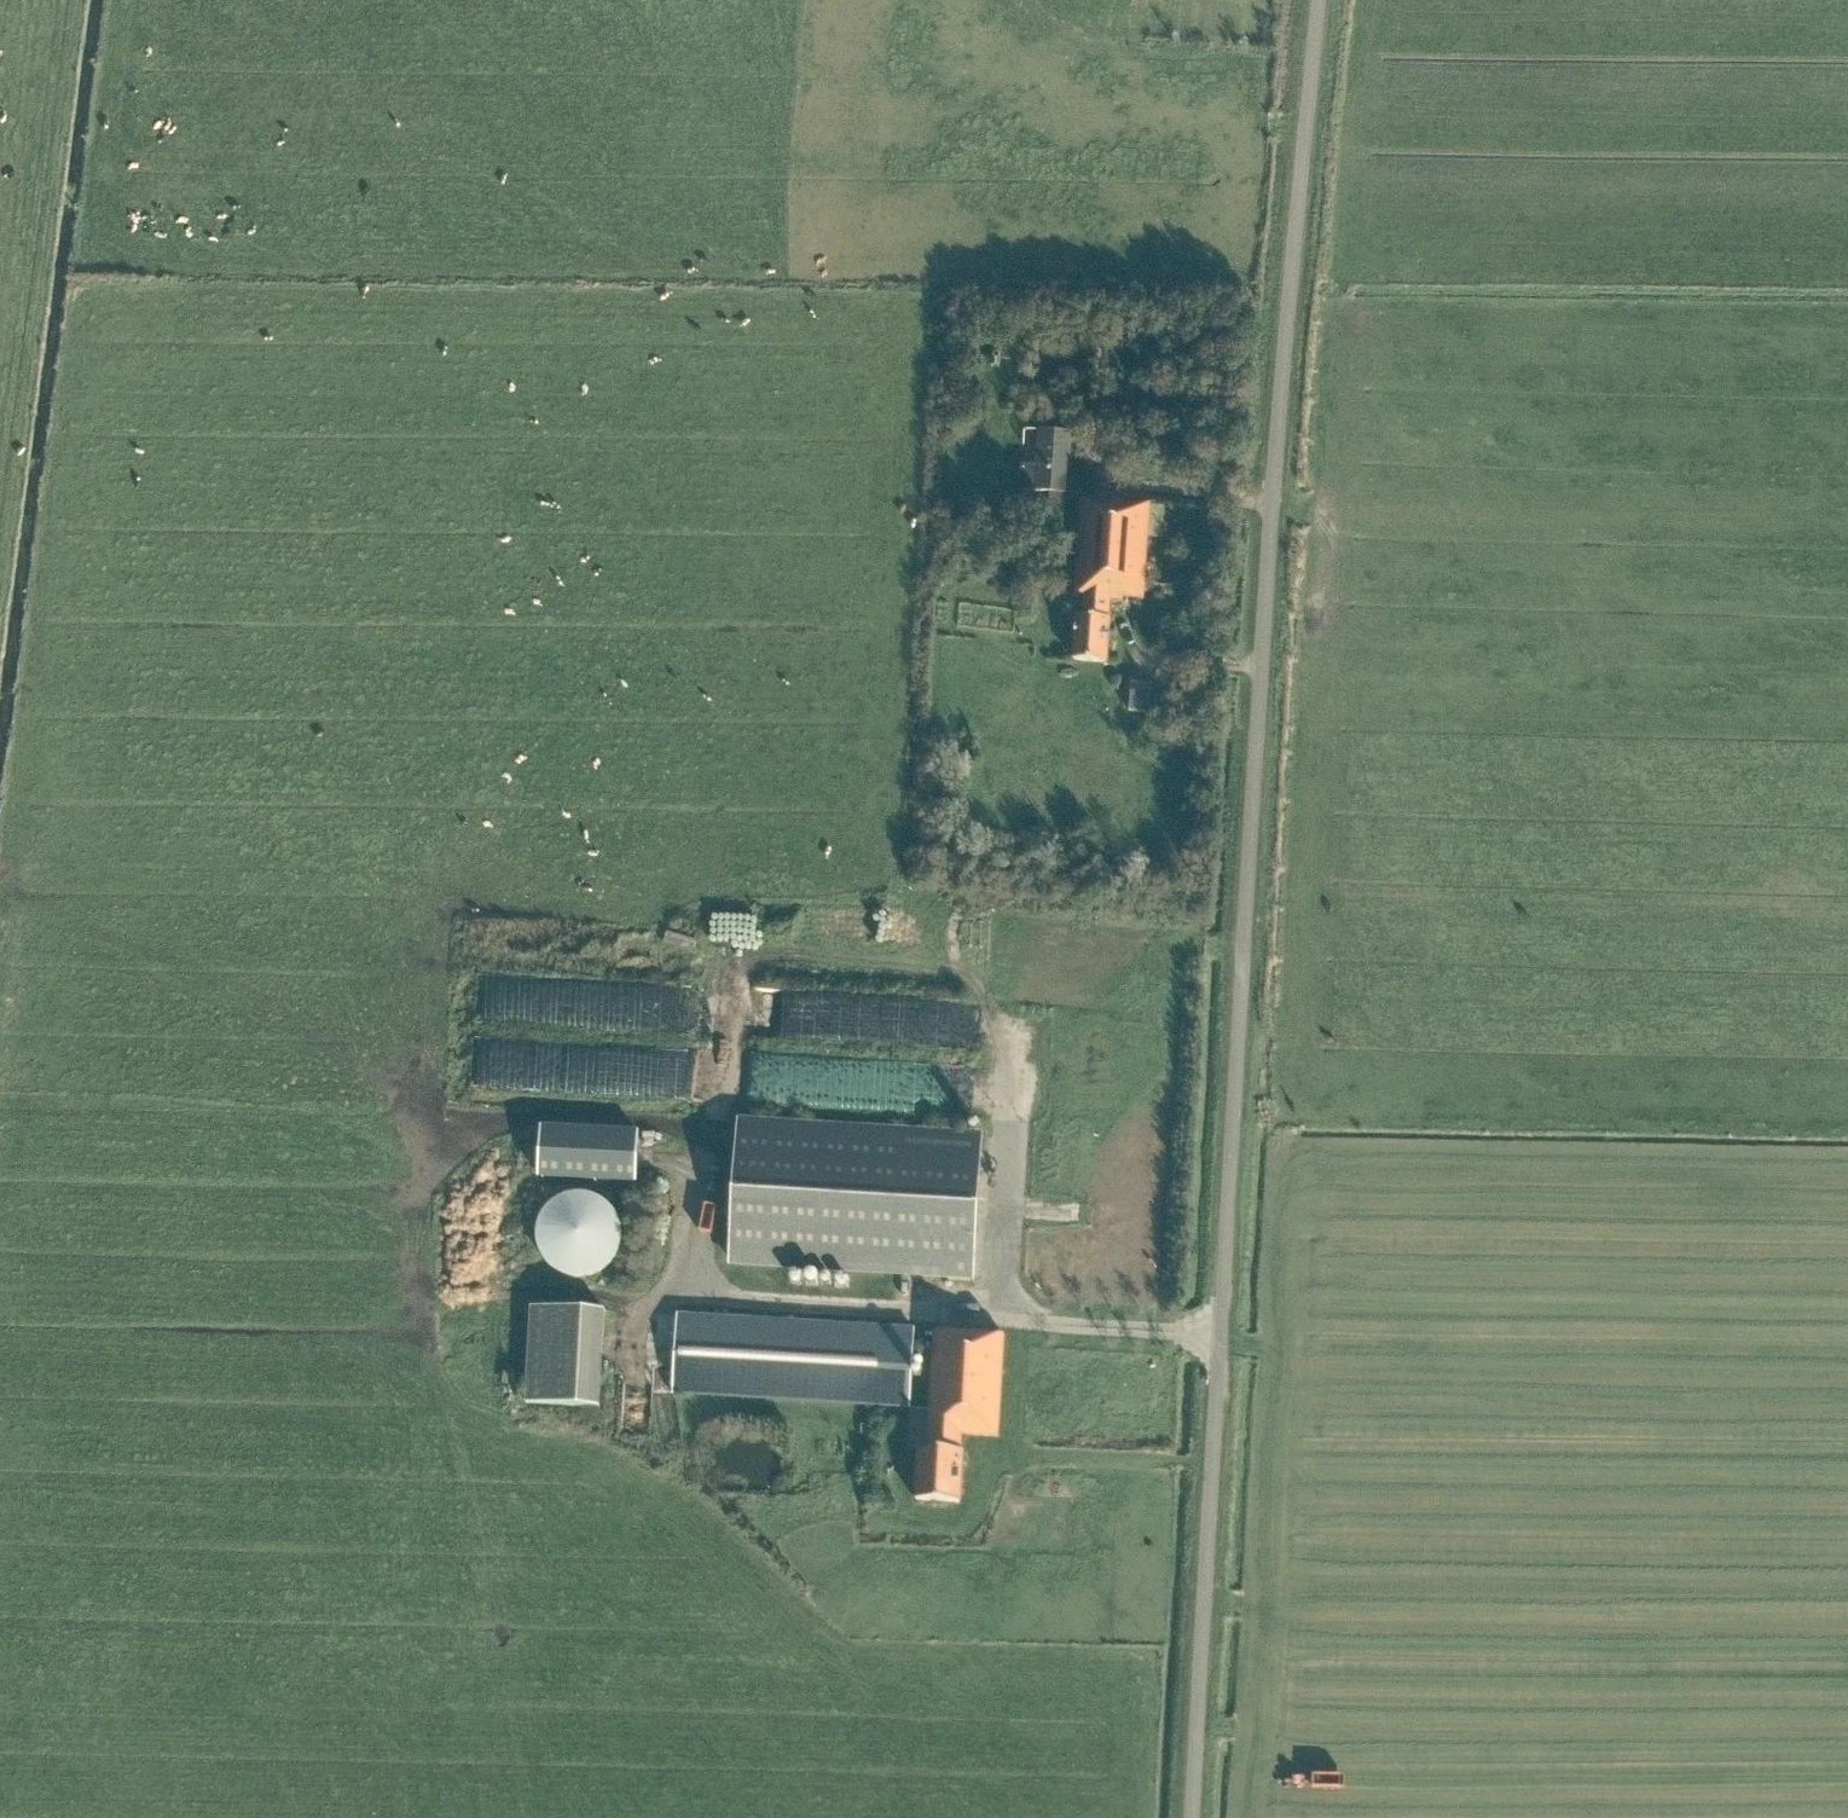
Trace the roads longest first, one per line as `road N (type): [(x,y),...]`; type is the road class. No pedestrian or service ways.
road 1 (unclassified): [(1191,1817),(1260,631),(1323,0)]

